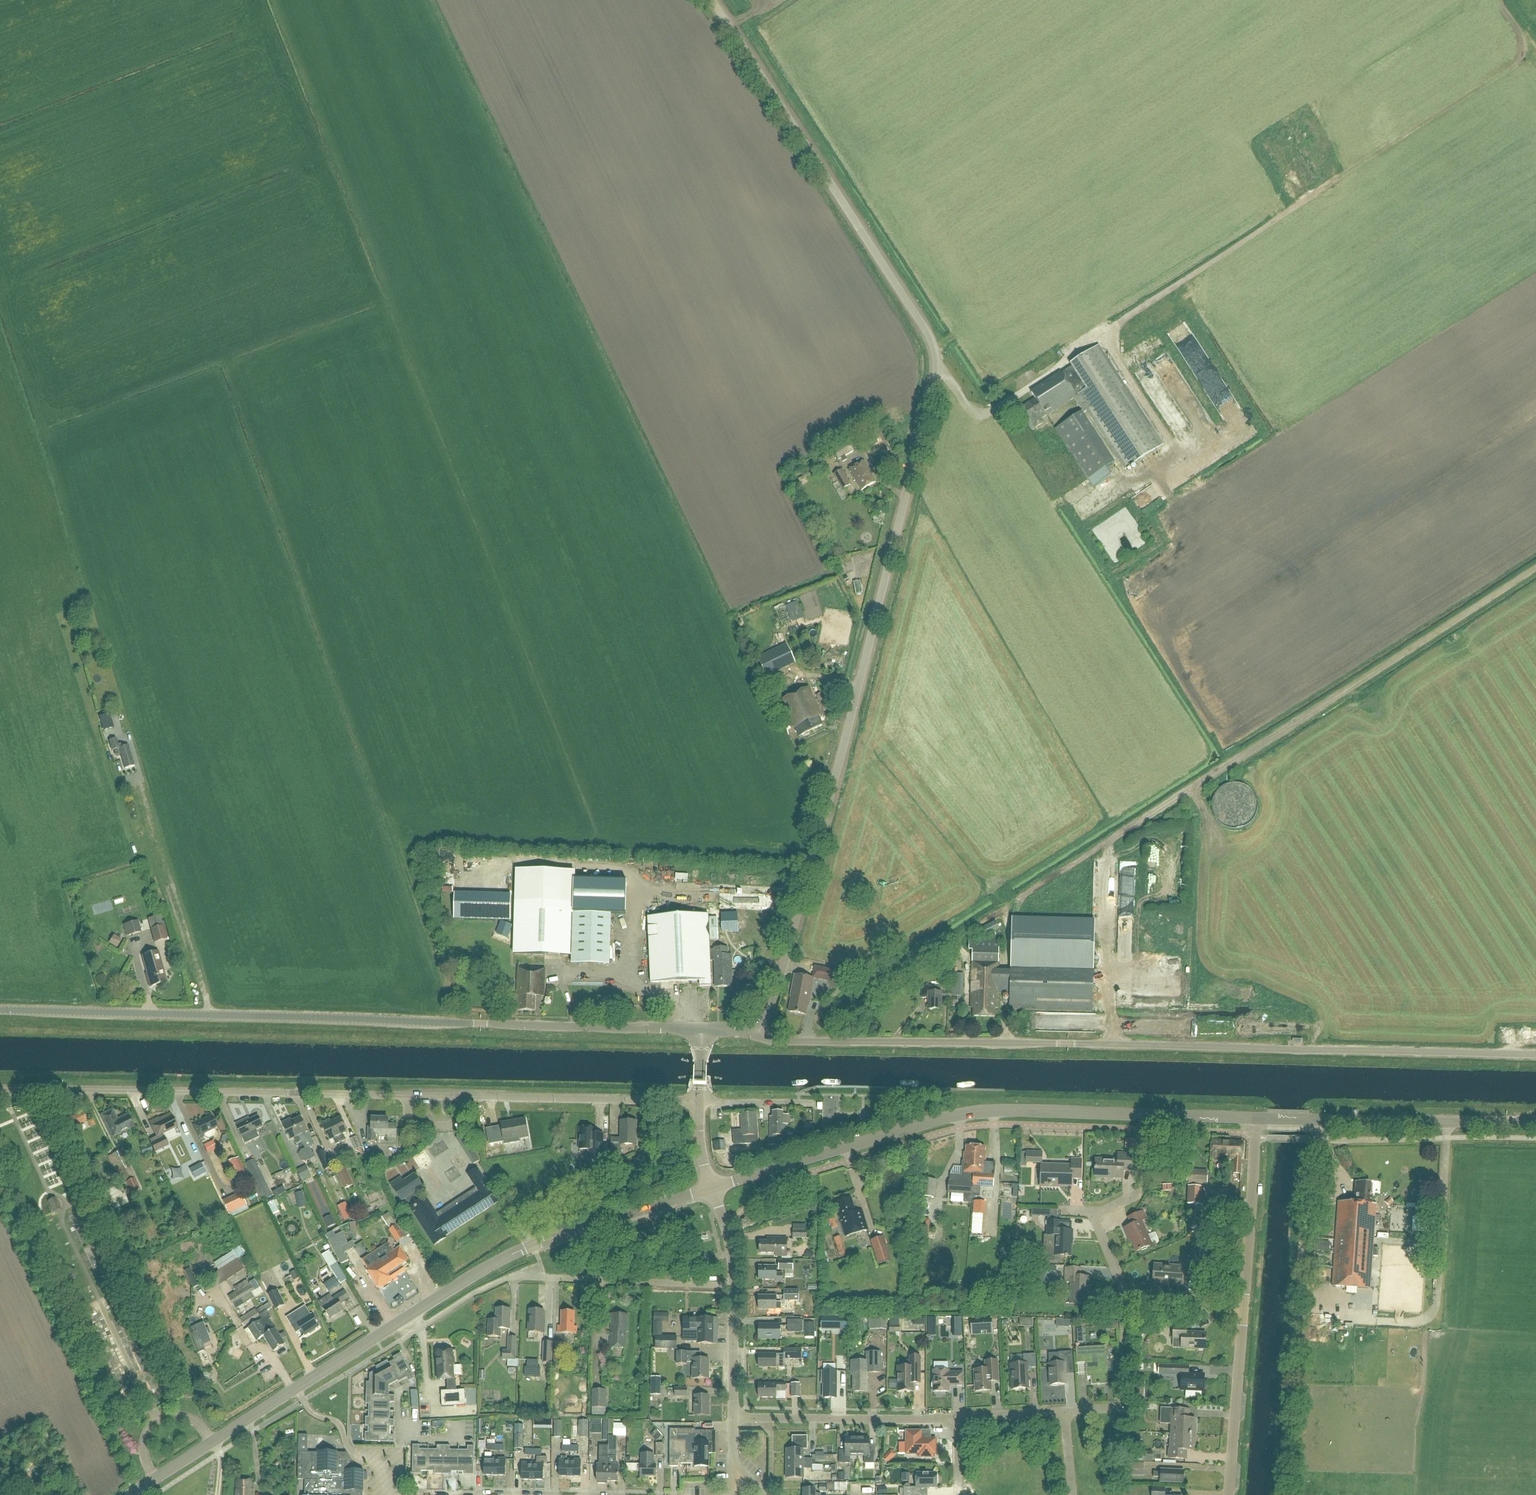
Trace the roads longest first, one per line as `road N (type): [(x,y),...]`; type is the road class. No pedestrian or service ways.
road 1 (tertiary): [(755,1033),(775,1000),(937,369),(923,327),(713,0)]
road 2 (track): [(832,1042),(853,1008),(1535,567)]
road 3 (unclassified): [(1535,1055),(782,1041),(755,1033)]
road 4 (tertiary): [(0,1011),(700,1030)]
road 5 (unclassified): [(0,1088),(700,1102)]
road 6 (tertiary): [(712,1188),(974,1112),(1255,1118)]
road 7 (track): [(1103,338),(1329,188),(1338,104),(1349,86),(1480,0)]
road 8 (tertiary): [(296,1389),(514,1253),(712,1188)]
road 9 (track): [(1282,1494),(1306,1164),(1321,1140)]
road 10 (tertiary): [(1535,1123),(1265,1119)]
road 11 (residential): [(510,1277),(734,1286)]
road 12 (residential): [(957,1417),(734,1418)]
road 13 (residential): [(1243,1309),(1128,1303),(1093,1215)]
road 14 (tertiary): [(129,1494),(296,1389)]
road 15 (unclassified): [(1243,1309),(1255,1118)]
road 16 (unclassified): [(1229,1494),(1243,1309)]
road 17 (residential): [(734,1418),(734,1286)]

